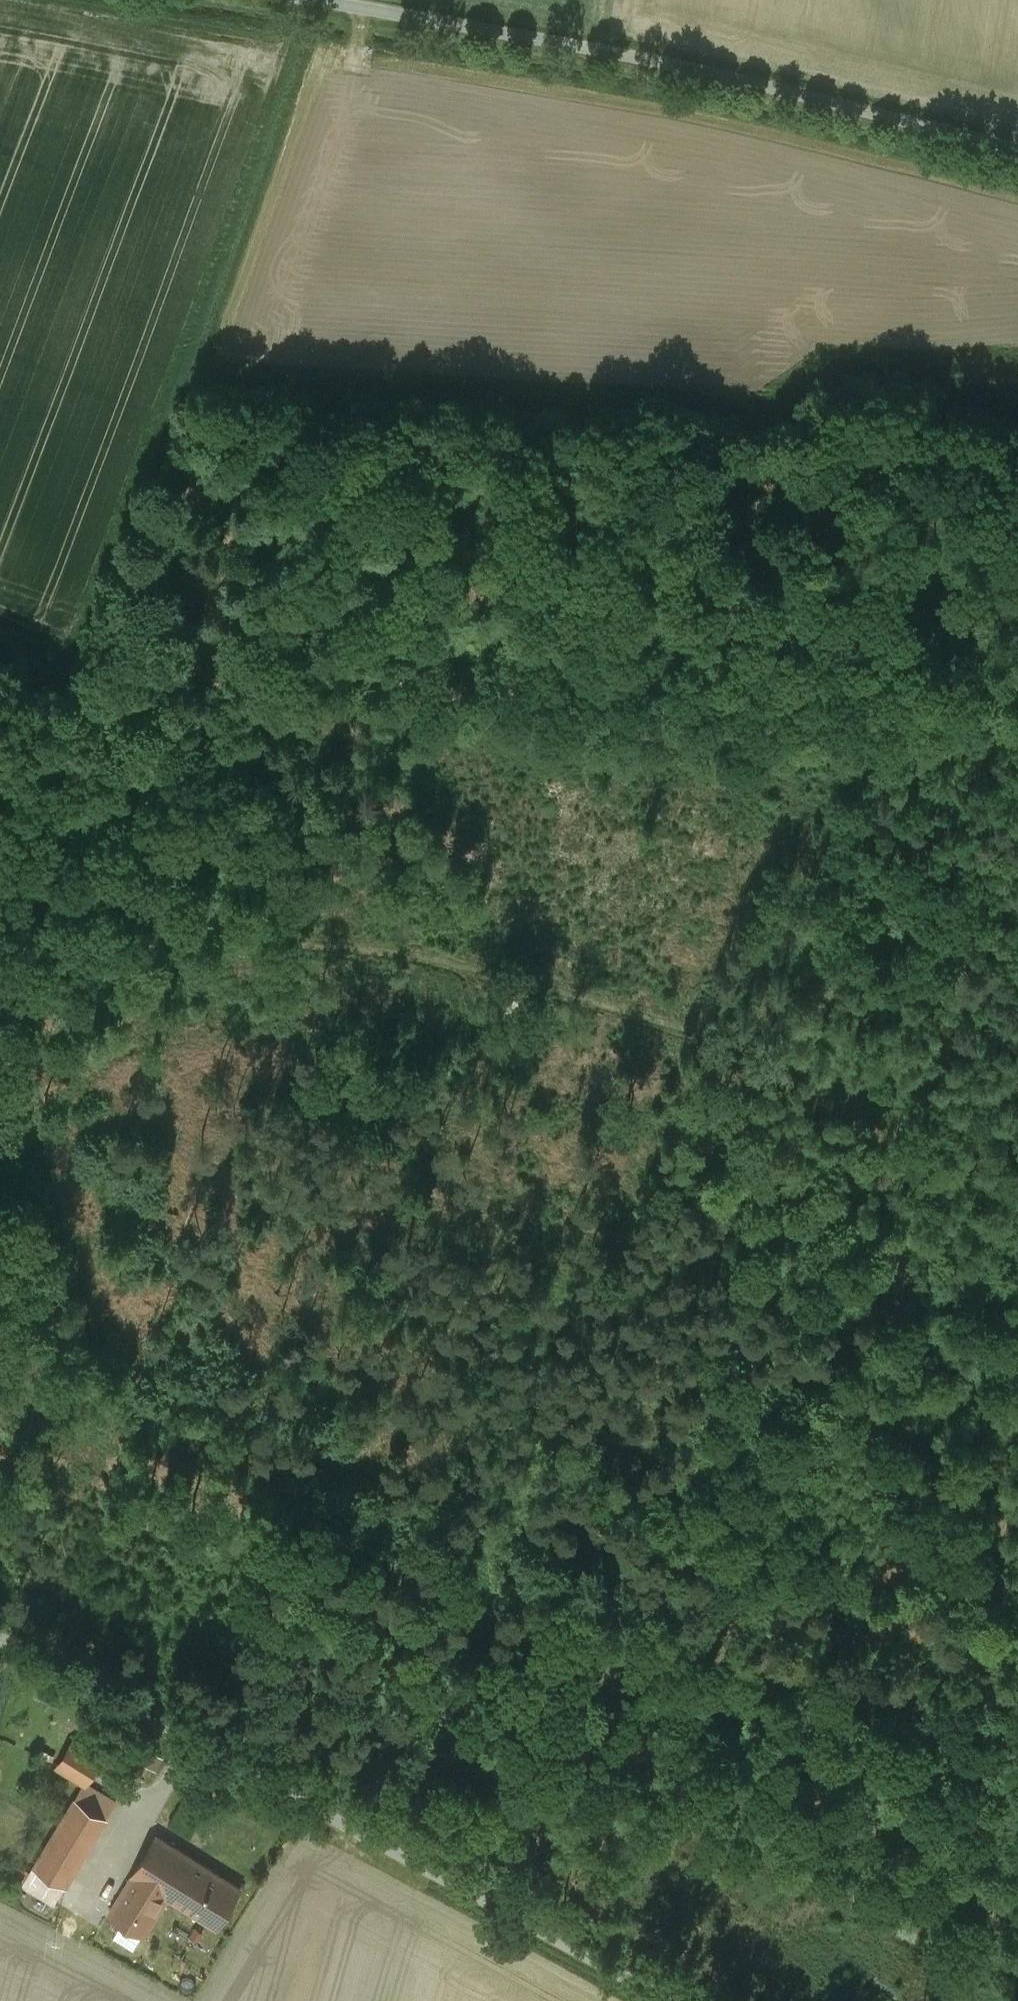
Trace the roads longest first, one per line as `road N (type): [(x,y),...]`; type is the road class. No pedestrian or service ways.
road 1 (unclassified): [(0,1632),(674,2000)]
road 2 (unclassified): [(318,0),(584,47),(1017,150)]

